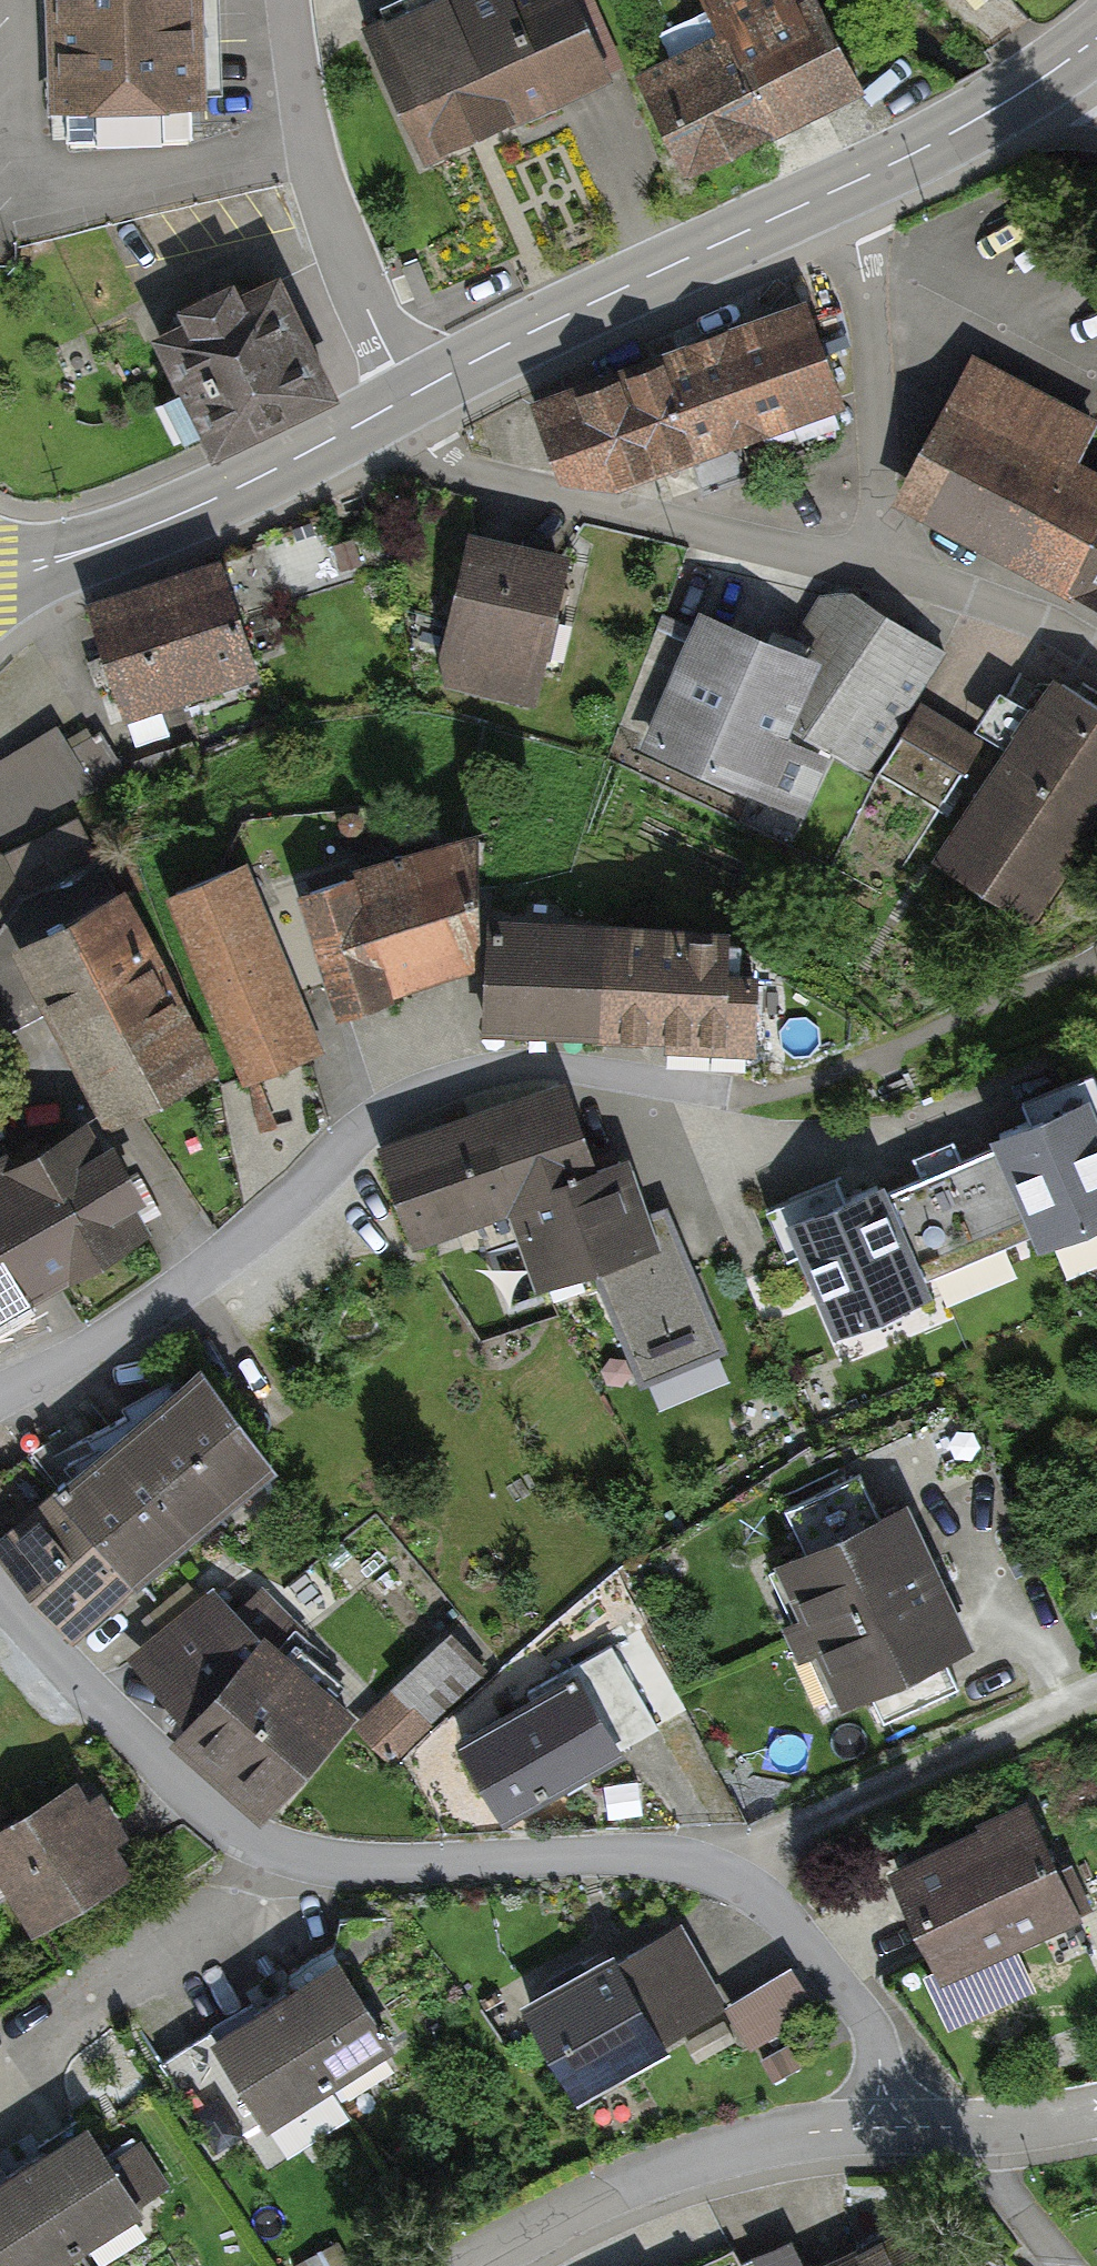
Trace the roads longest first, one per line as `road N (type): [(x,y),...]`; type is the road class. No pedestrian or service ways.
road 1 (residential): [(0,1595),(216,1817),(259,1843),(382,1867),(629,1852),(732,1874),(778,1910),(865,2016),(879,2059),(883,2125)]
road 2 (residential): [(747,1096),(533,1064),(476,1071),(415,1093),(356,1134),(248,1240),(153,1311),(0,1396)]
road 3 (residential): [(407,397),(427,450),(462,474),(880,568)]
road 4 (tertiary): [(407,397),(833,192)]
road 5 (tertiary): [(0,577),(133,534),(407,397)]
road 6 (residential): [(473,2265),(604,2192),(702,2157),(883,2125)]
road 7 (residential): [(407,397),(316,172),(289,0)]
road 8 (residential): [(833,192),(866,286),(883,499),(880,568)]
road 9 (tertiary): [(833,192),(942,139),(1096,38)]
road 10 (residential): [(880,568),(1046,621),(1096,651)]
road 11 (residential): [(956,2128),(1069,2265)]
road 12 (residential): [(956,2128),(1096,2113)]

